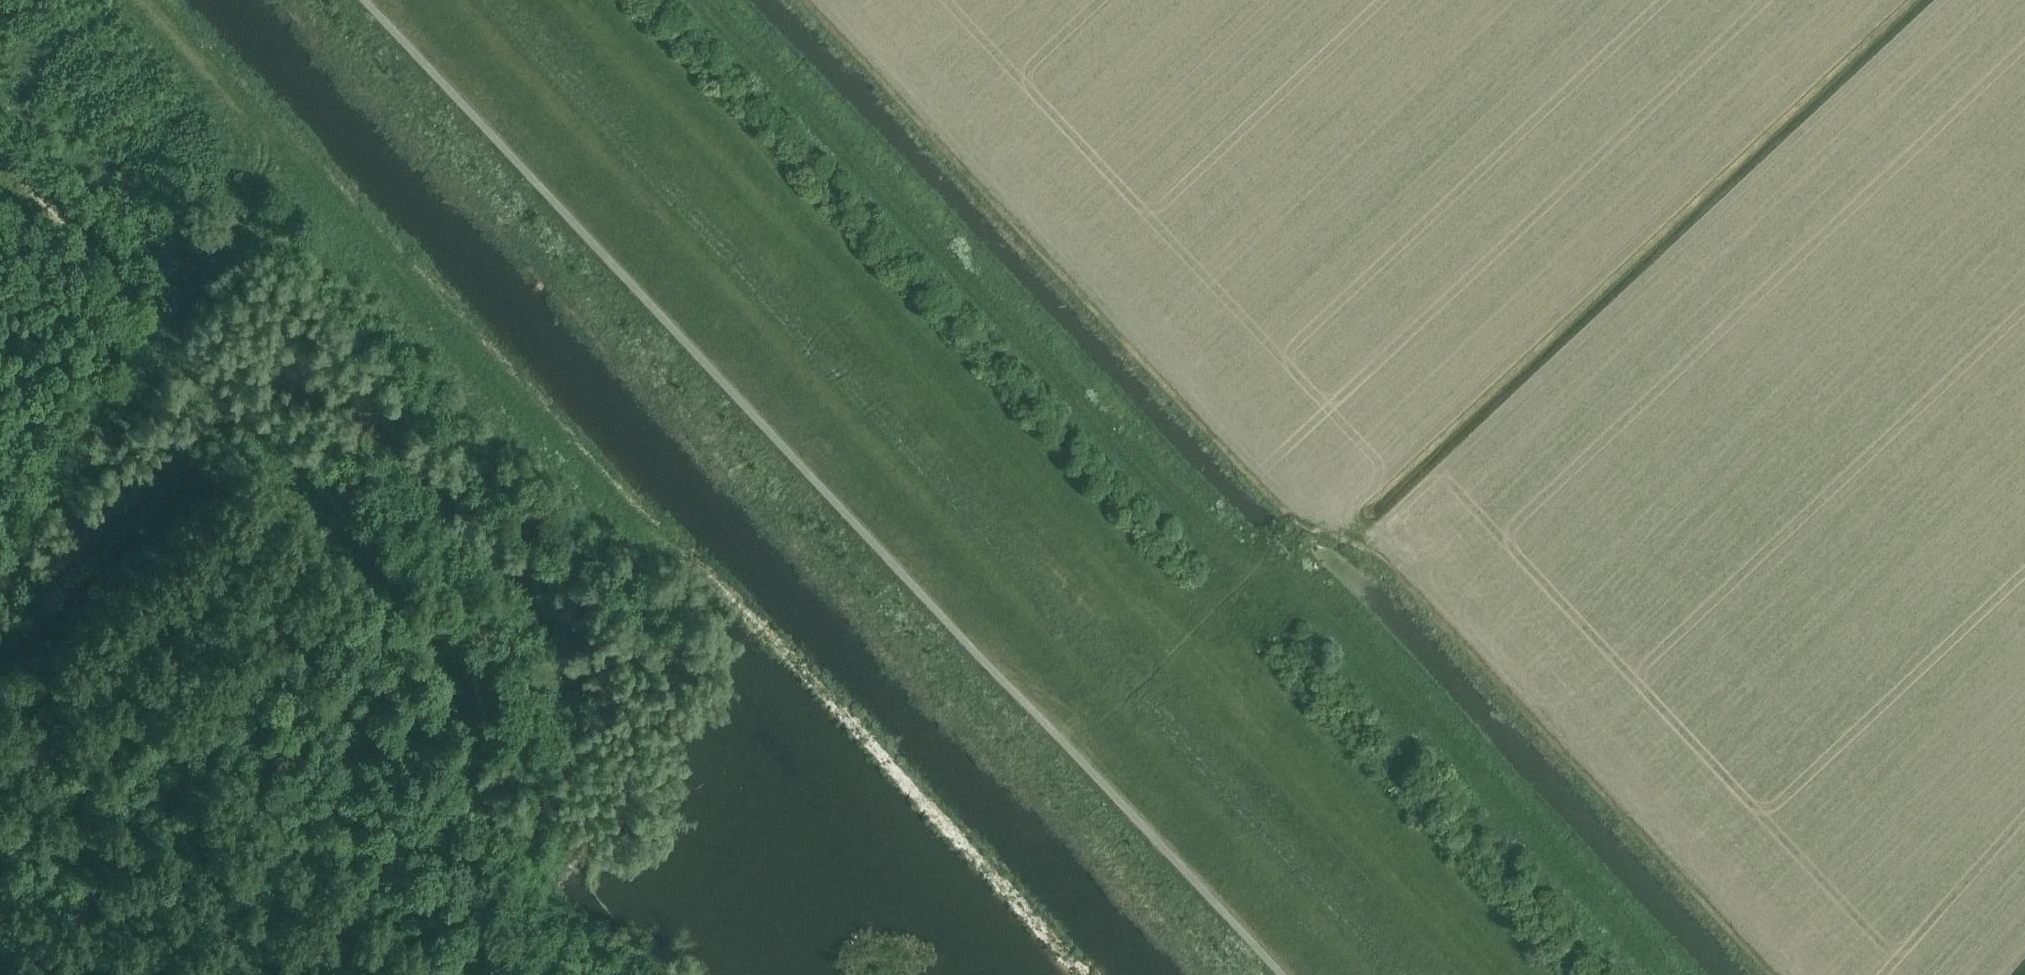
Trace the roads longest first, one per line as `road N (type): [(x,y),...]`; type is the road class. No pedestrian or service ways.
road 1 (track): [(472,974),(477,685),(471,664),(243,402),(0,155)]

